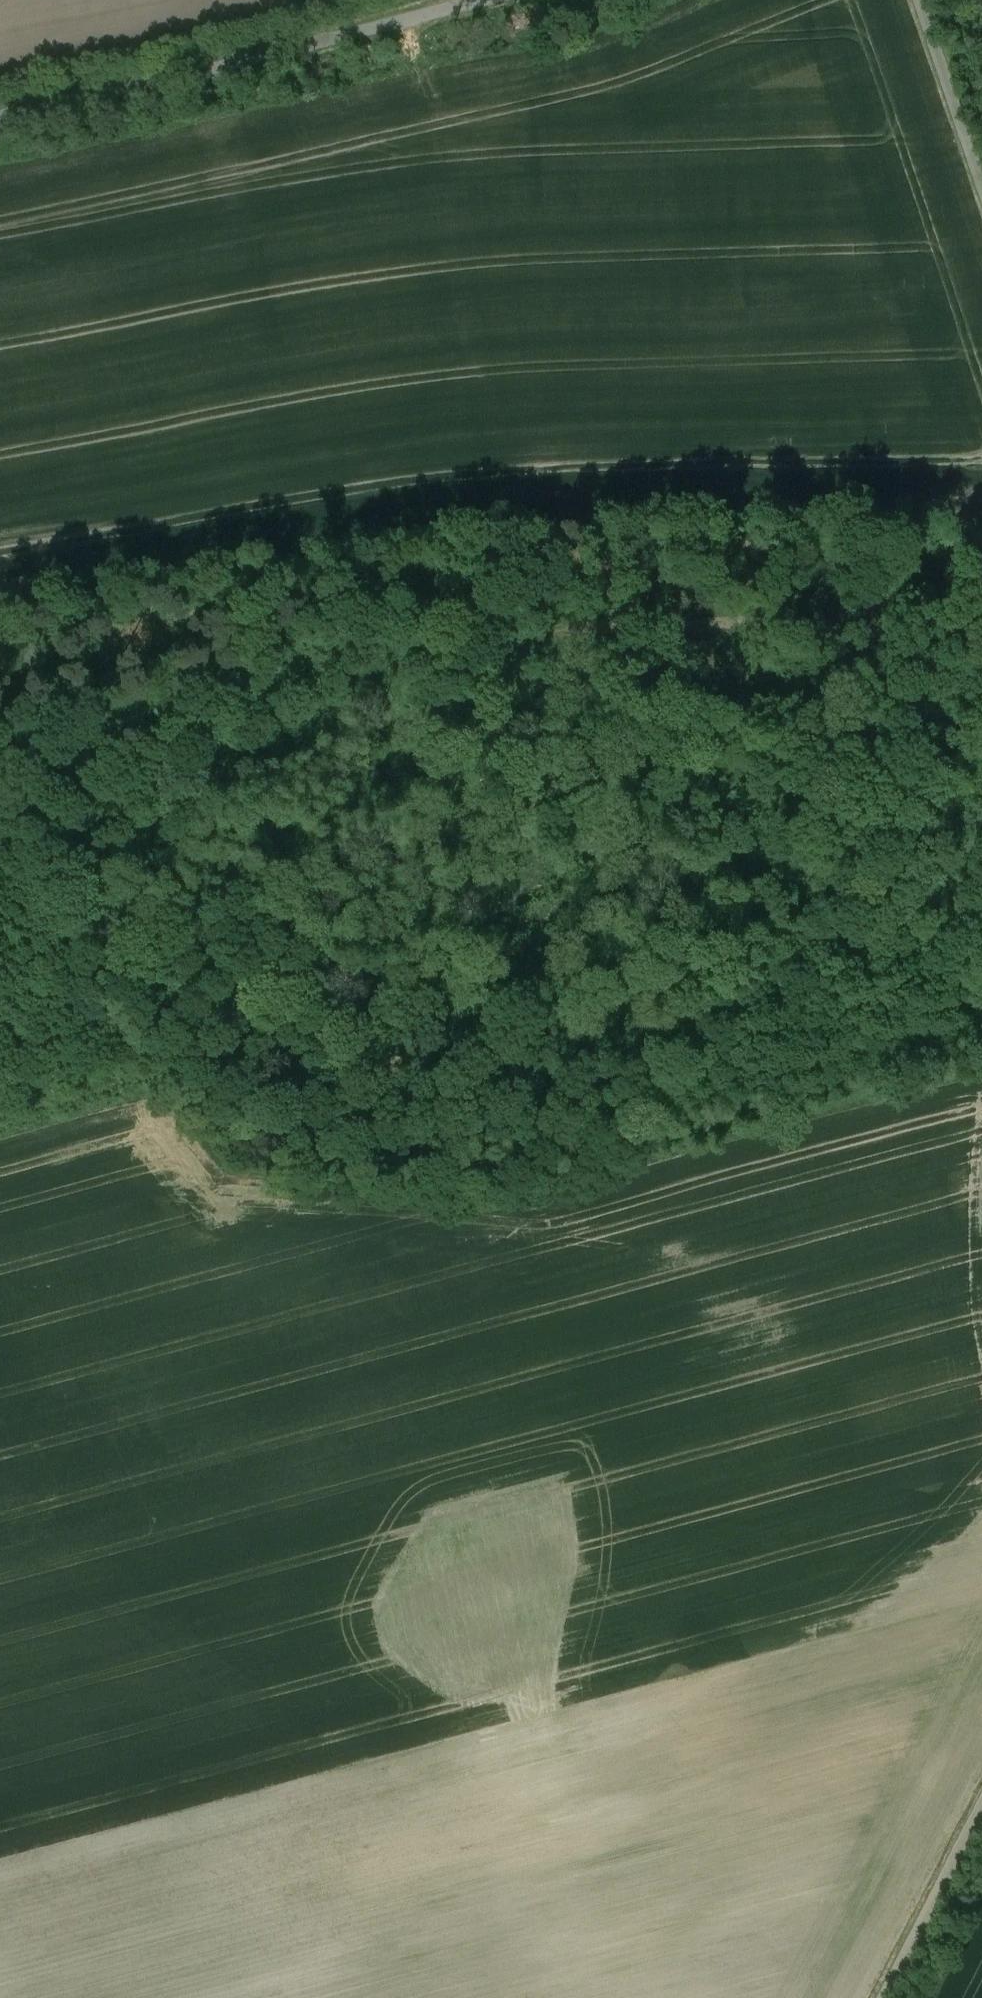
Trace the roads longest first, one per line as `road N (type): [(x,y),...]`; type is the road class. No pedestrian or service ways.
road 1 (unclassified): [(0,107),(471,0)]
road 2 (unclassified): [(981,1802),(880,1997)]
road 3 (unclassified): [(921,0),(981,177)]

